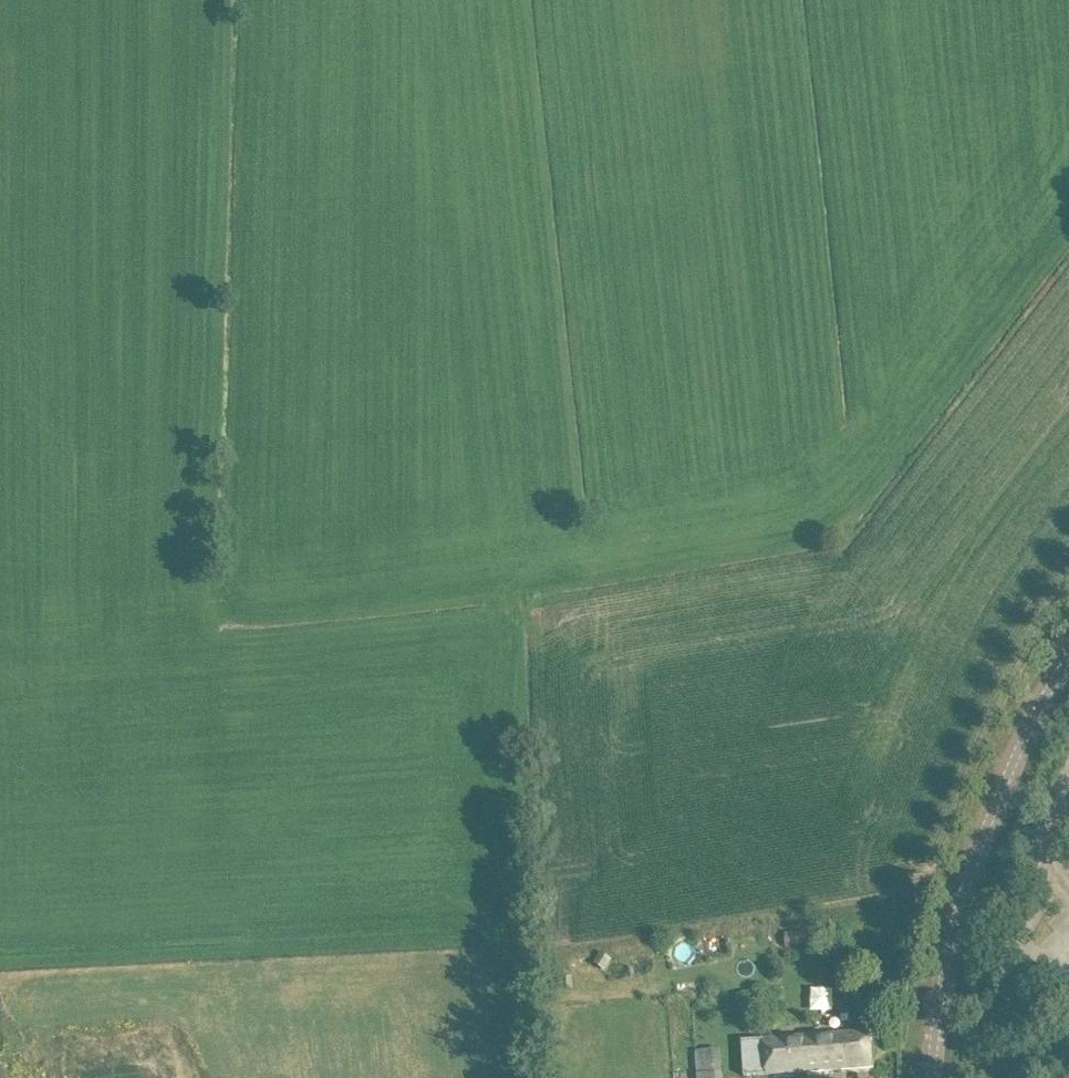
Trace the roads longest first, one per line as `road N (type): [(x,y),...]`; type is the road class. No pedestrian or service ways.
road 1 (tertiary): [(932,1077),(947,948),(992,792),(1068,656)]

